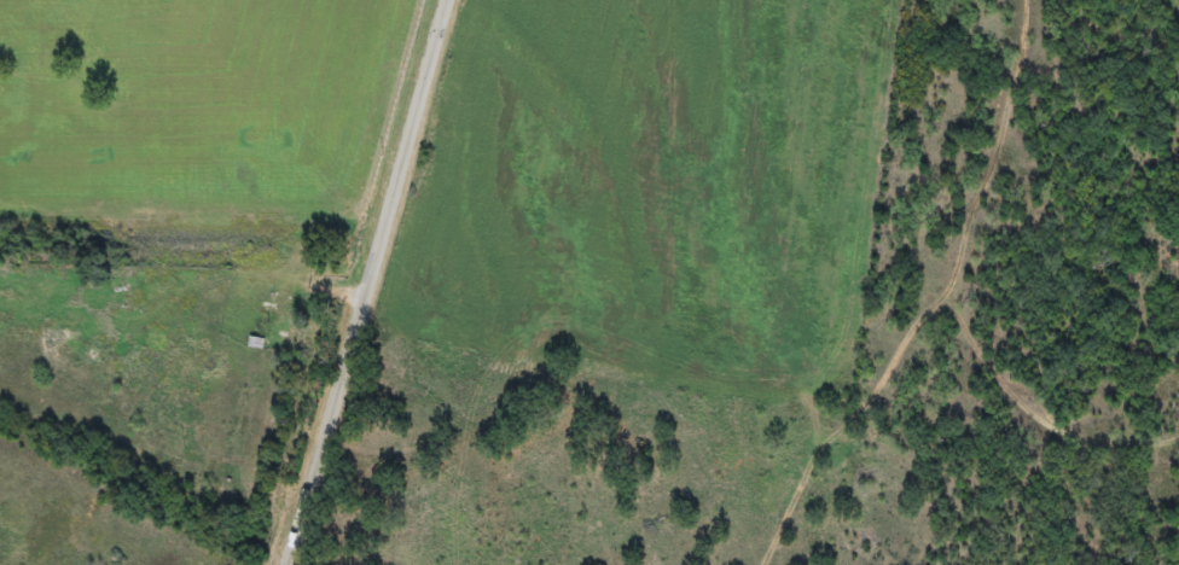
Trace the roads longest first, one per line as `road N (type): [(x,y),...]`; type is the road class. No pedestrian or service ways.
road 1 (residential): [(296,564),(457,0)]

